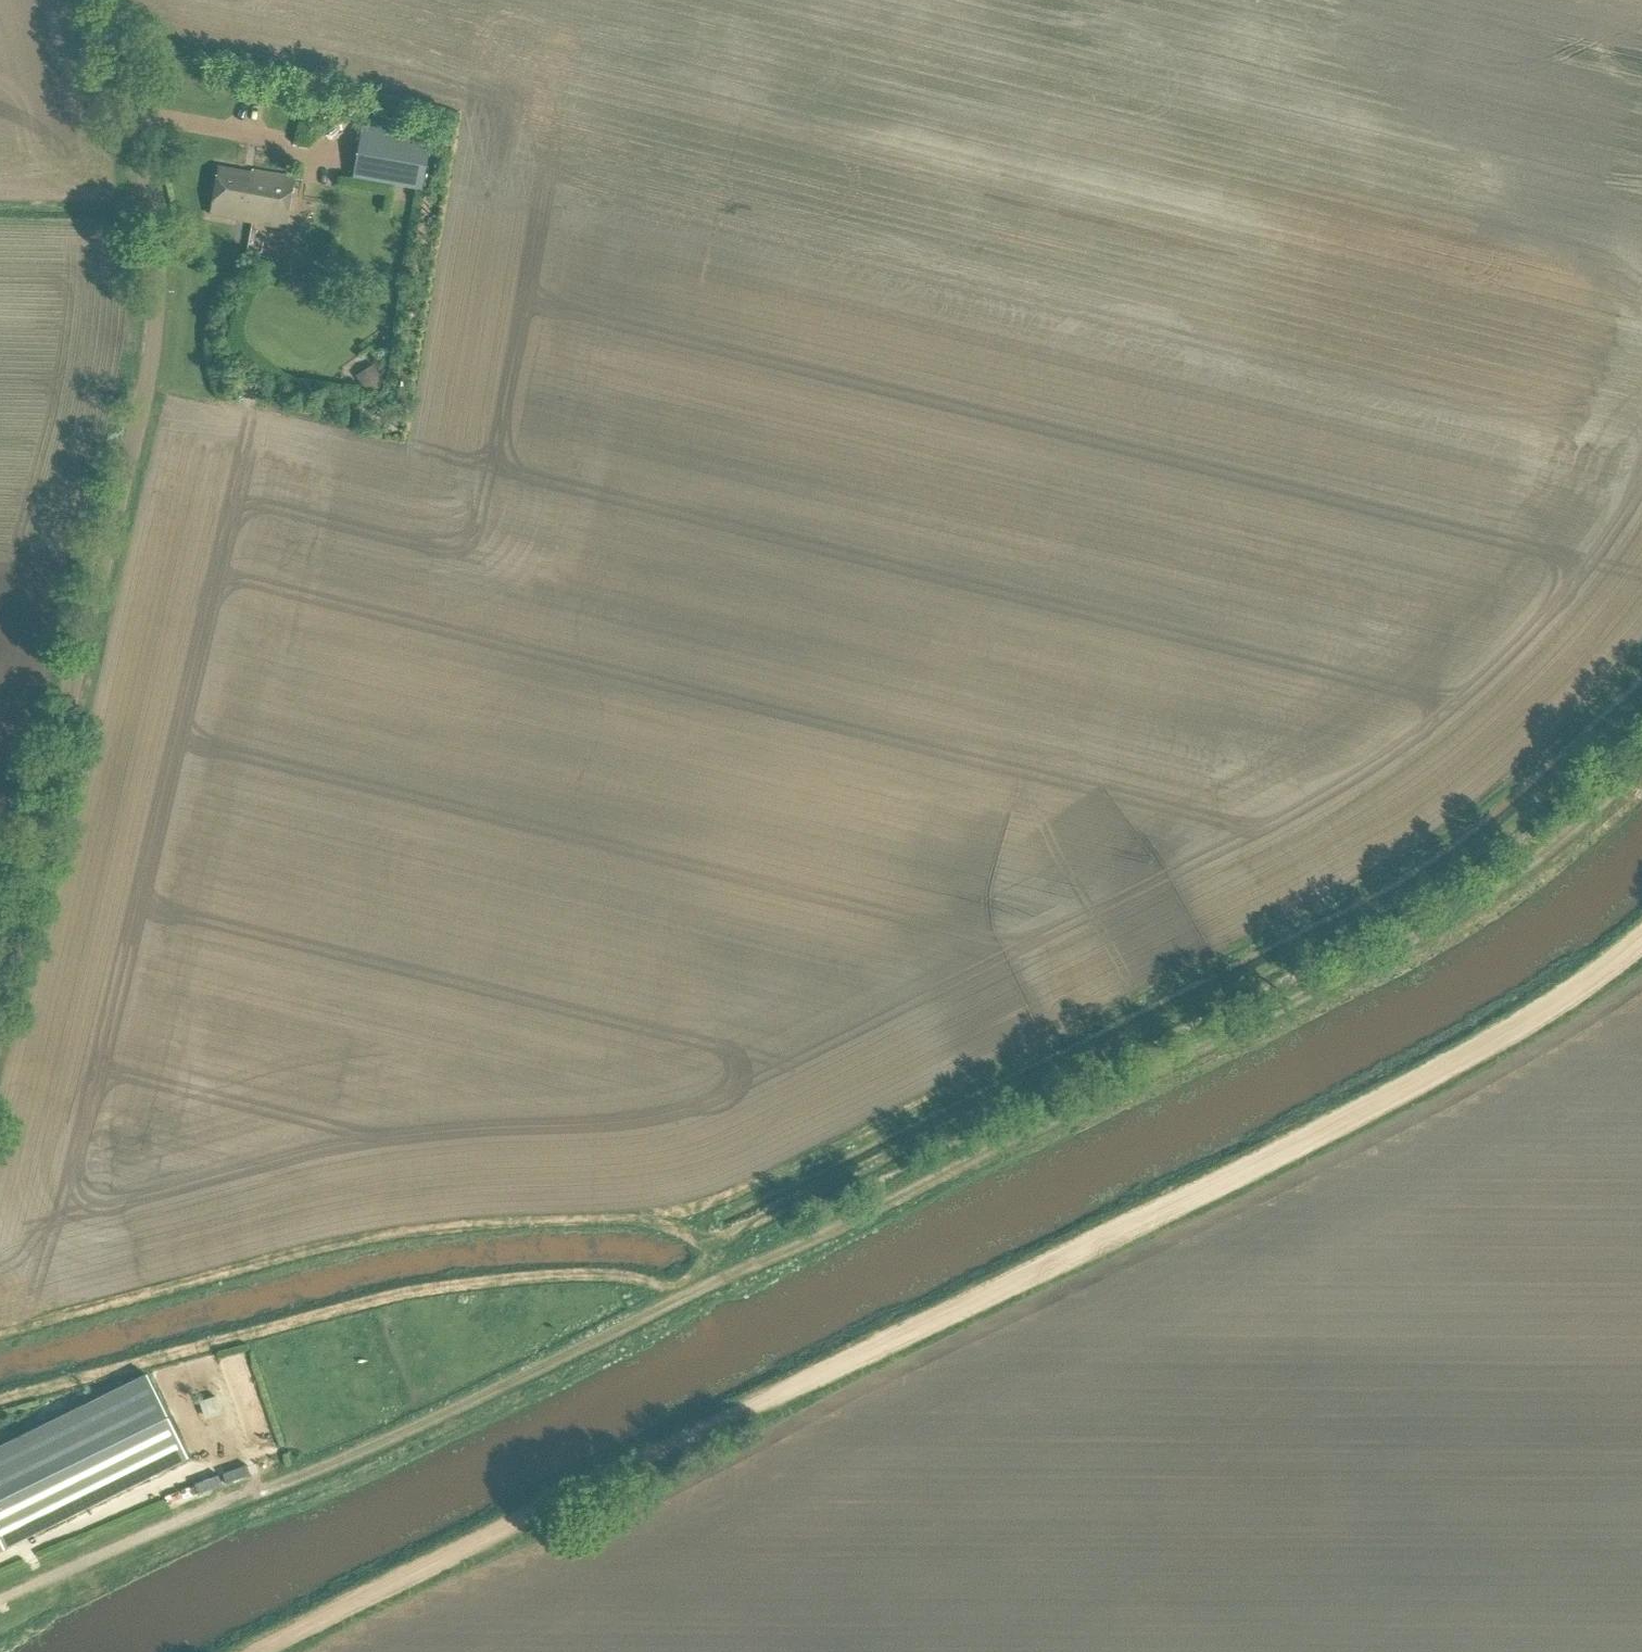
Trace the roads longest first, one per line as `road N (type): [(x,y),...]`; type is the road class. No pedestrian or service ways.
road 1 (track): [(1641,940),(1545,1014),(1325,1130),(263,1651)]
road 2 (track): [(1641,762),(1522,870),(1408,939),(343,1461)]
road 3 (unclassified): [(0,985),(144,393),(158,303),(159,254),(106,0)]
road 4 (track): [(0,1601),(202,1508),(343,1461)]

